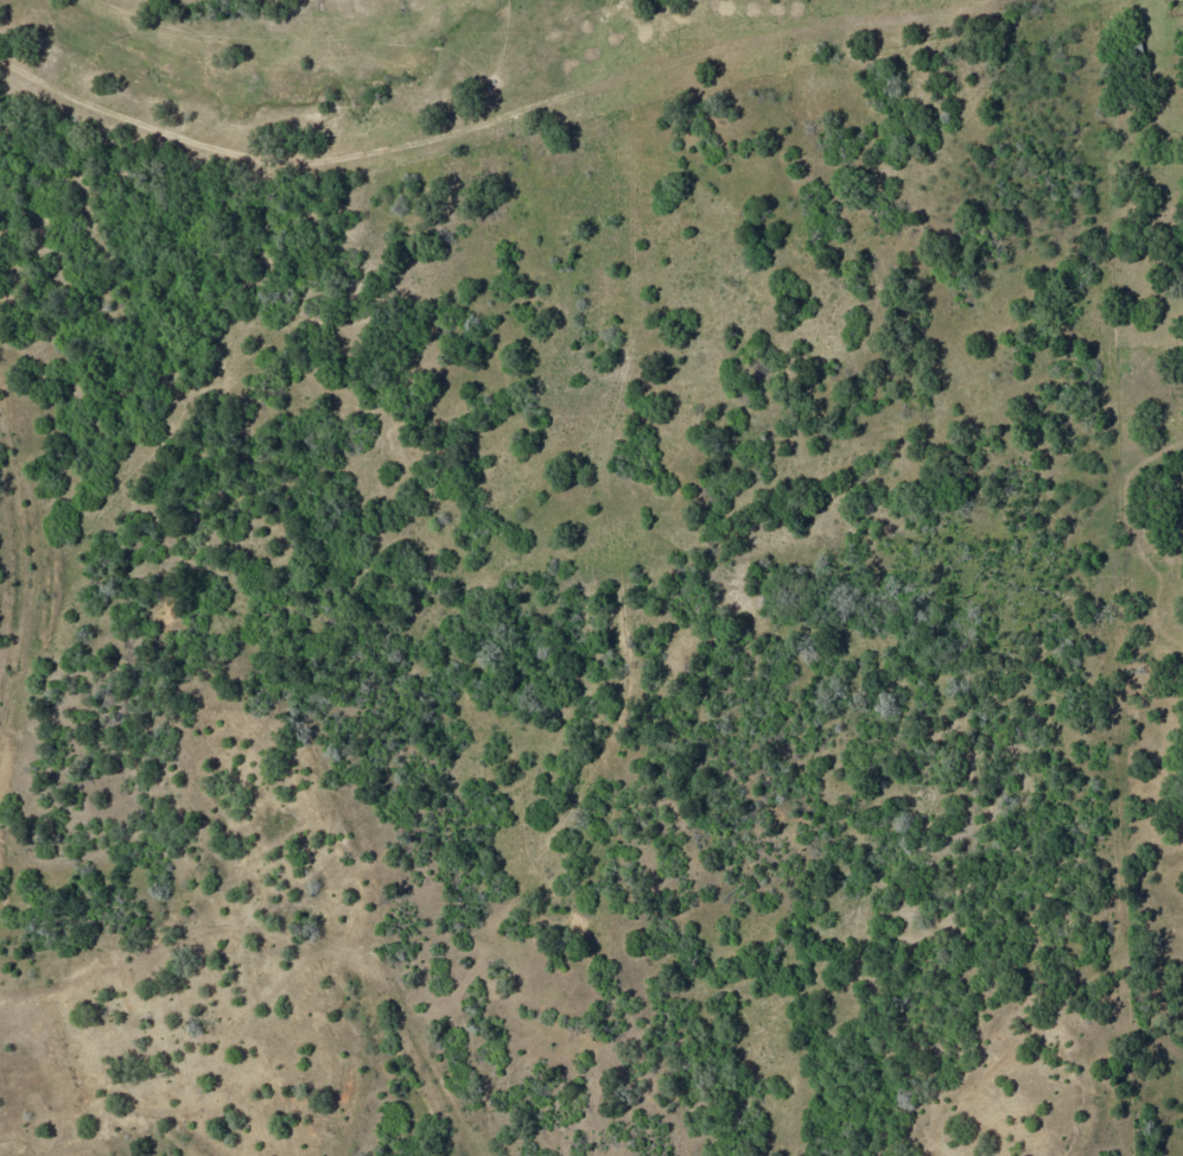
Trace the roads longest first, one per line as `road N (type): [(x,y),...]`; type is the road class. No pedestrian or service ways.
road 1 (residential): [(0,52),(82,115),(218,165),(407,150),(819,15),(889,0)]

